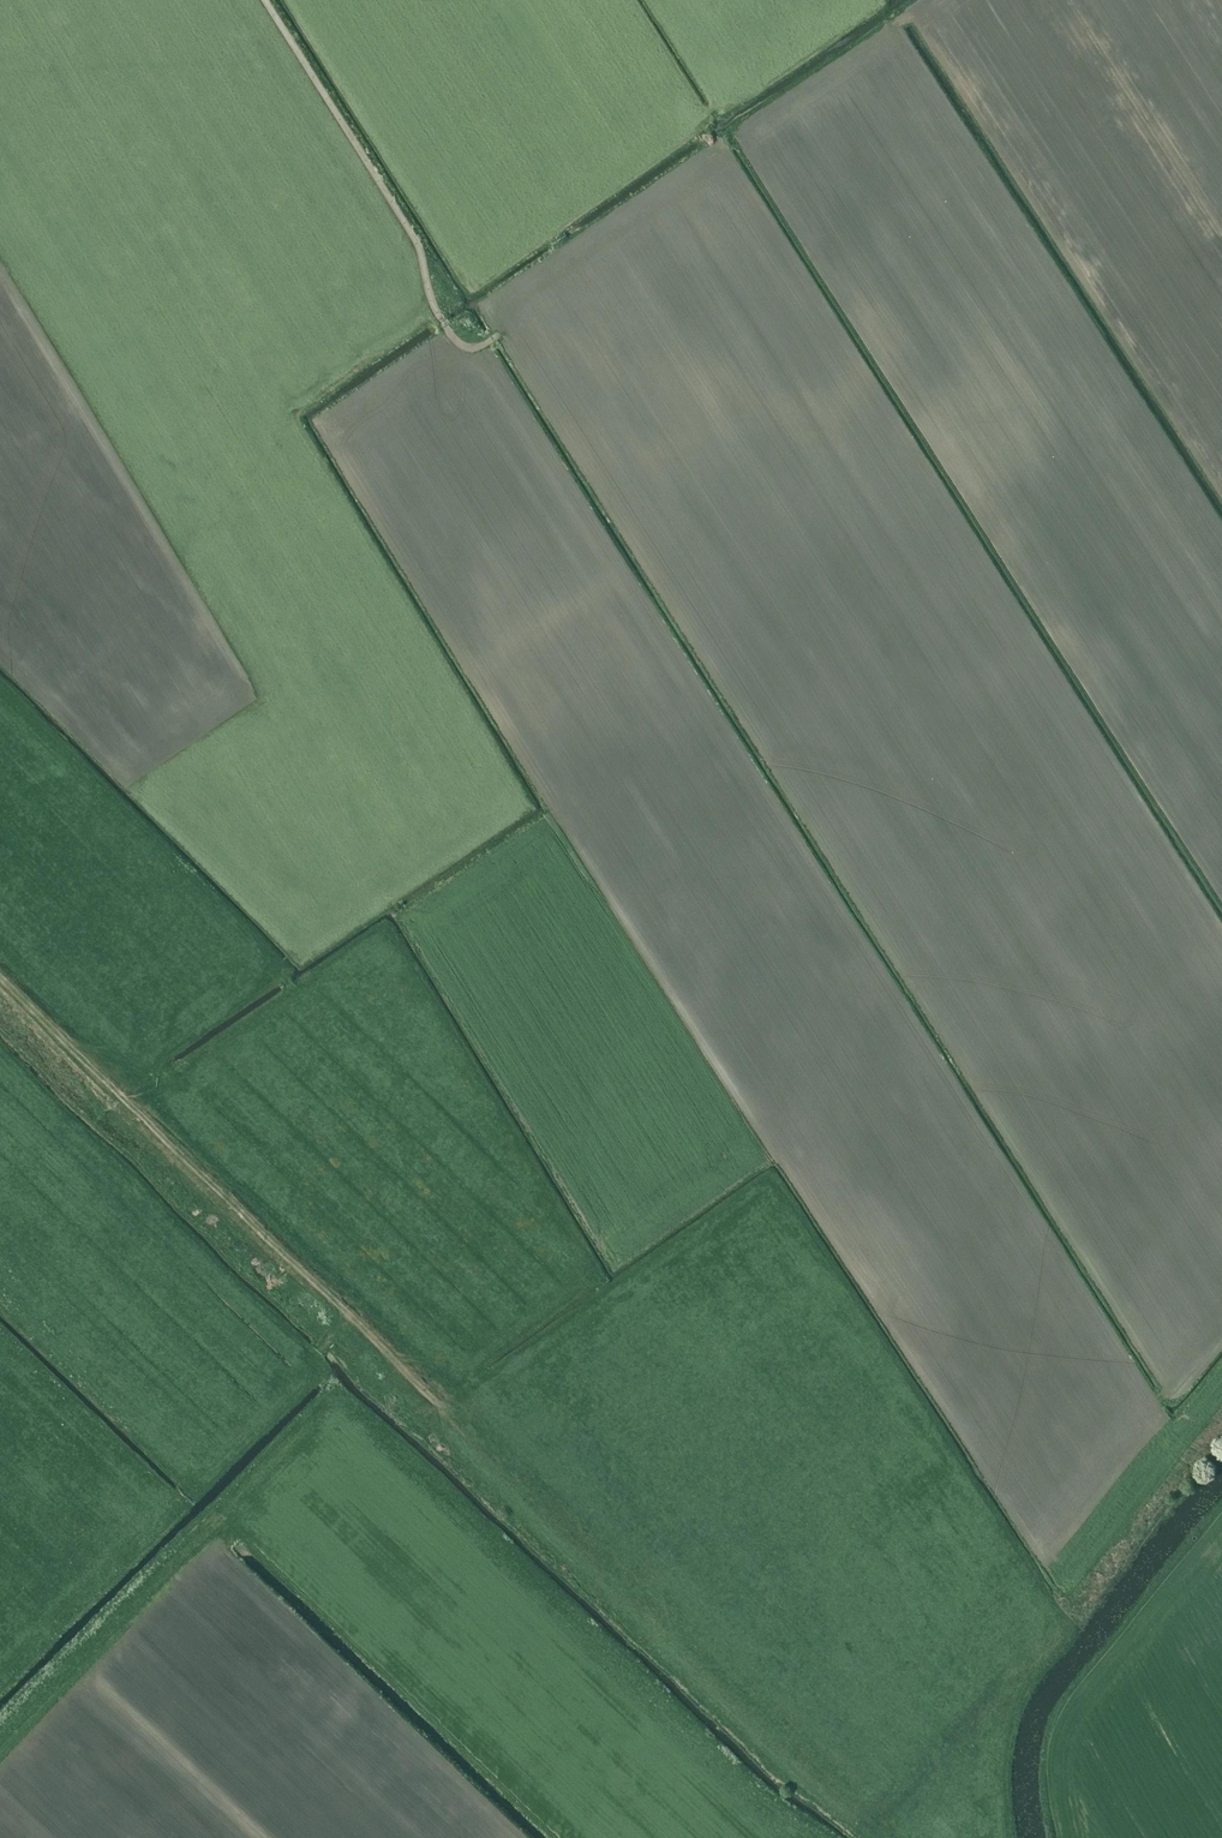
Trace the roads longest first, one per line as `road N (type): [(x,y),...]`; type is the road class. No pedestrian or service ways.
road 1 (track): [(264,0),(407,224),(450,333),(480,346),(498,333)]

